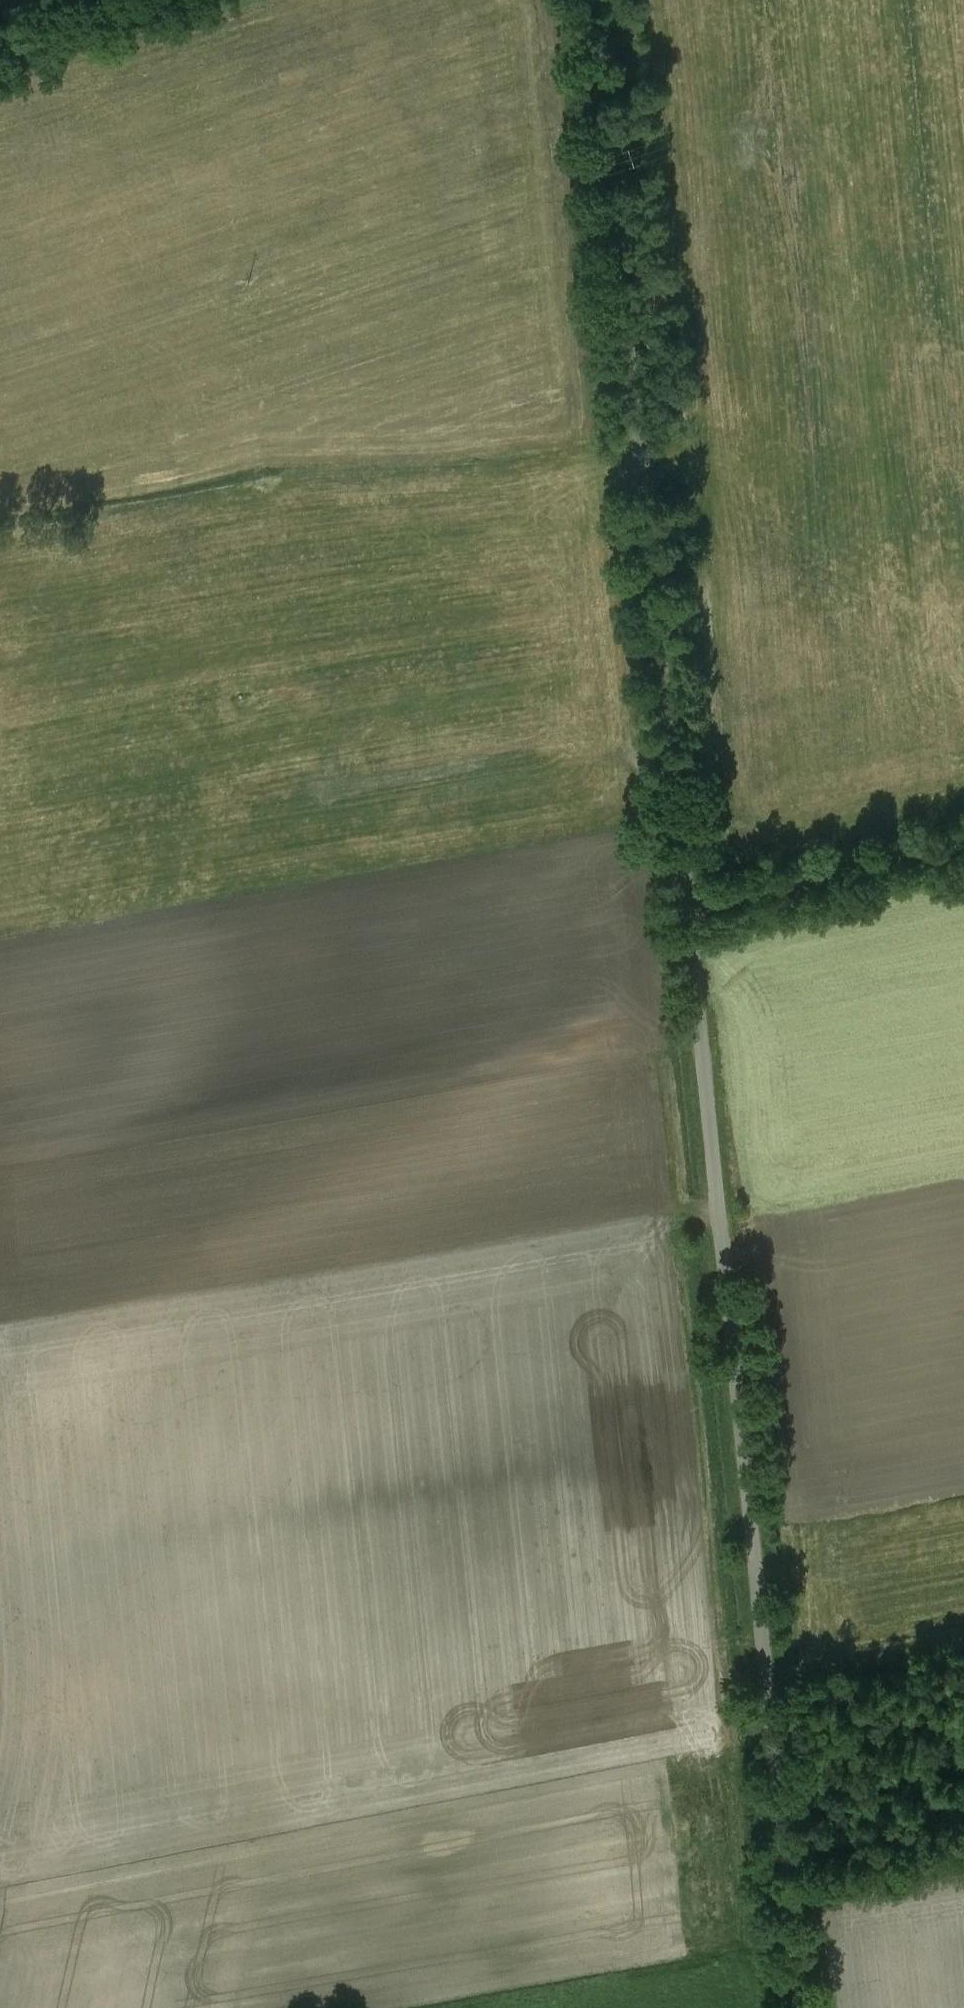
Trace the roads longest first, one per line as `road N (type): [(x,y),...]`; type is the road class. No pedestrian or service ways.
road 1 (unclassified): [(799,2007),(594,0)]
road 2 (track): [(687,909),(963,847)]
road 3 (unclassified): [(0,55),(165,0)]

